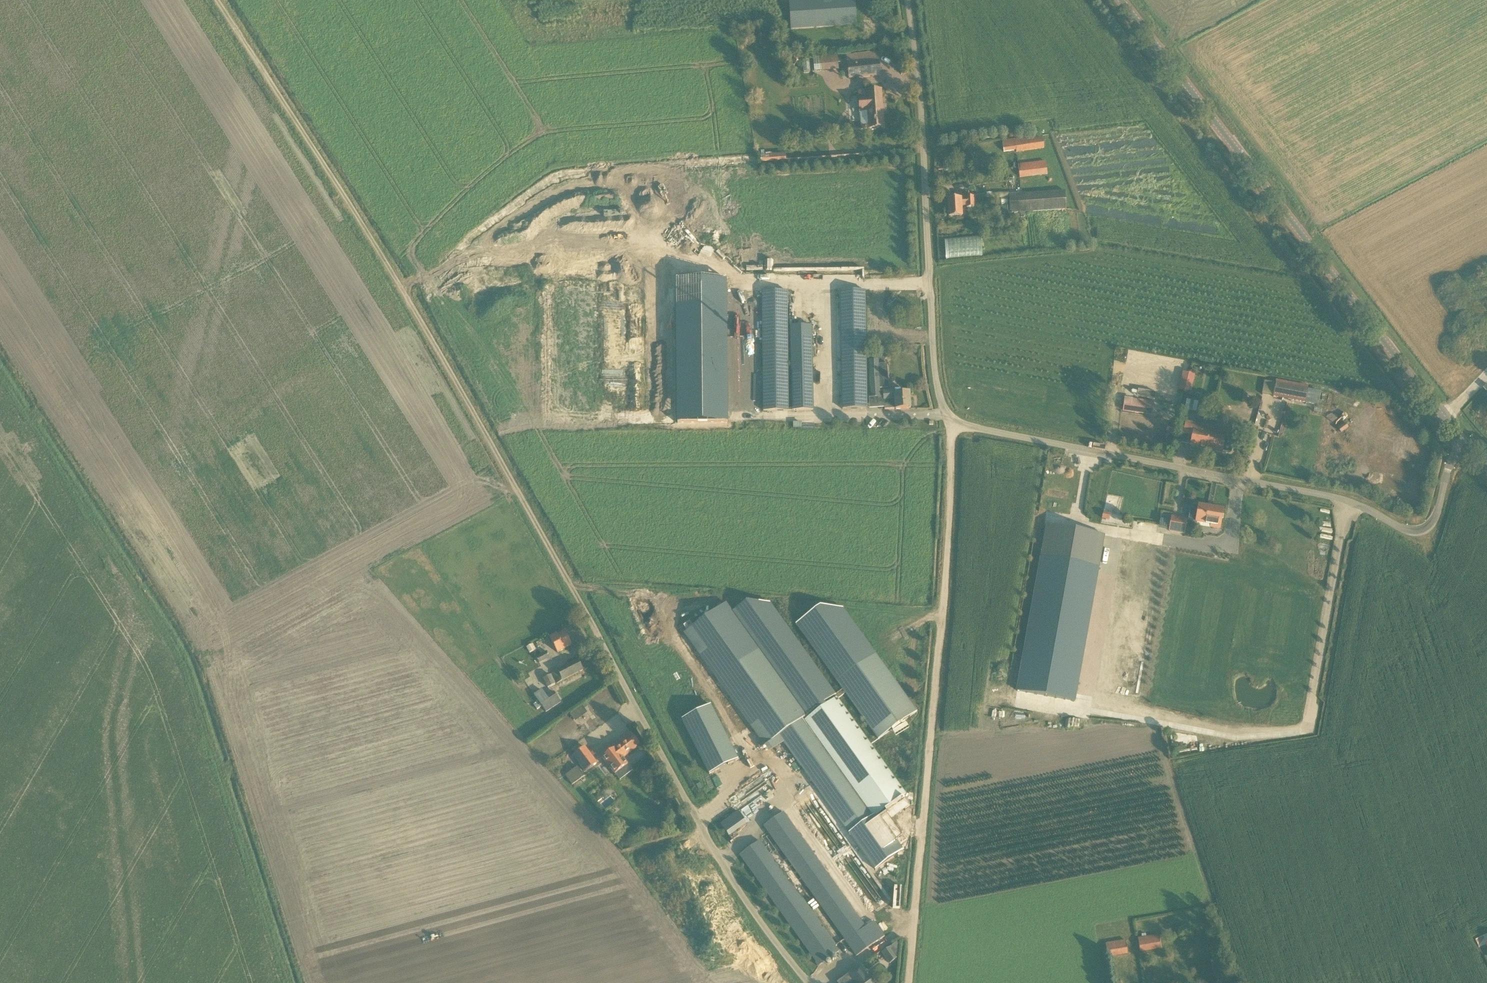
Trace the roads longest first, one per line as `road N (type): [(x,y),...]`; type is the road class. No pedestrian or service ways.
road 1 (unclassified): [(1450,434),(1433,505),(1405,532),(1348,501),(944,416),(923,336),(920,77),(907,0)]
road 2 (track): [(603,642),(447,360),(250,52)]
road 3 (track): [(950,418),(906,982)]
road 4 (tertiary): [(1450,434),(1116,0)]
road 5 (unclassified): [(807,982),(734,884),(603,642)]

